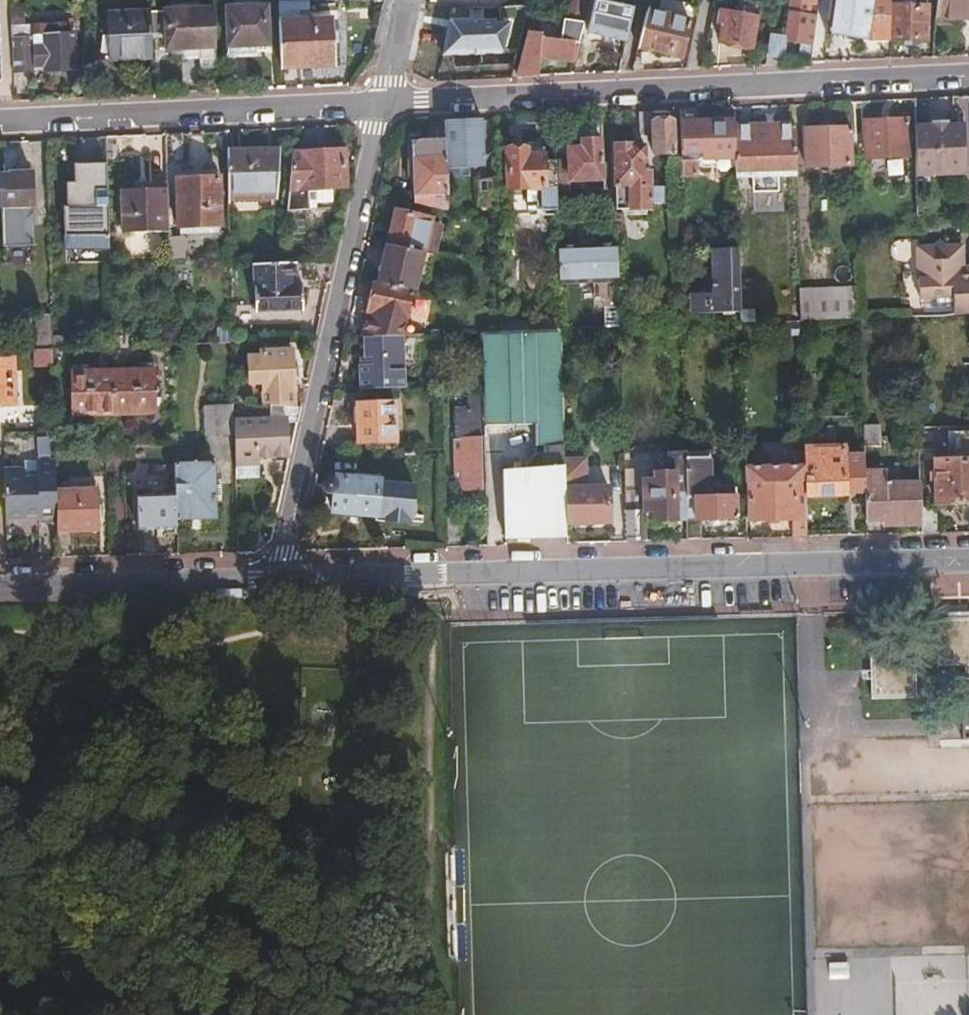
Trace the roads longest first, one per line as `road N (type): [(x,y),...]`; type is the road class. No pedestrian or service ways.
road 1 (residential): [(273,579),(968,560)]
road 2 (residential): [(968,72),(381,104)]
road 3 (residential): [(381,104),(286,553),(273,579)]
road 4 (residential): [(381,104),(0,121)]
road 5 (residential): [(0,587),(273,579)]

